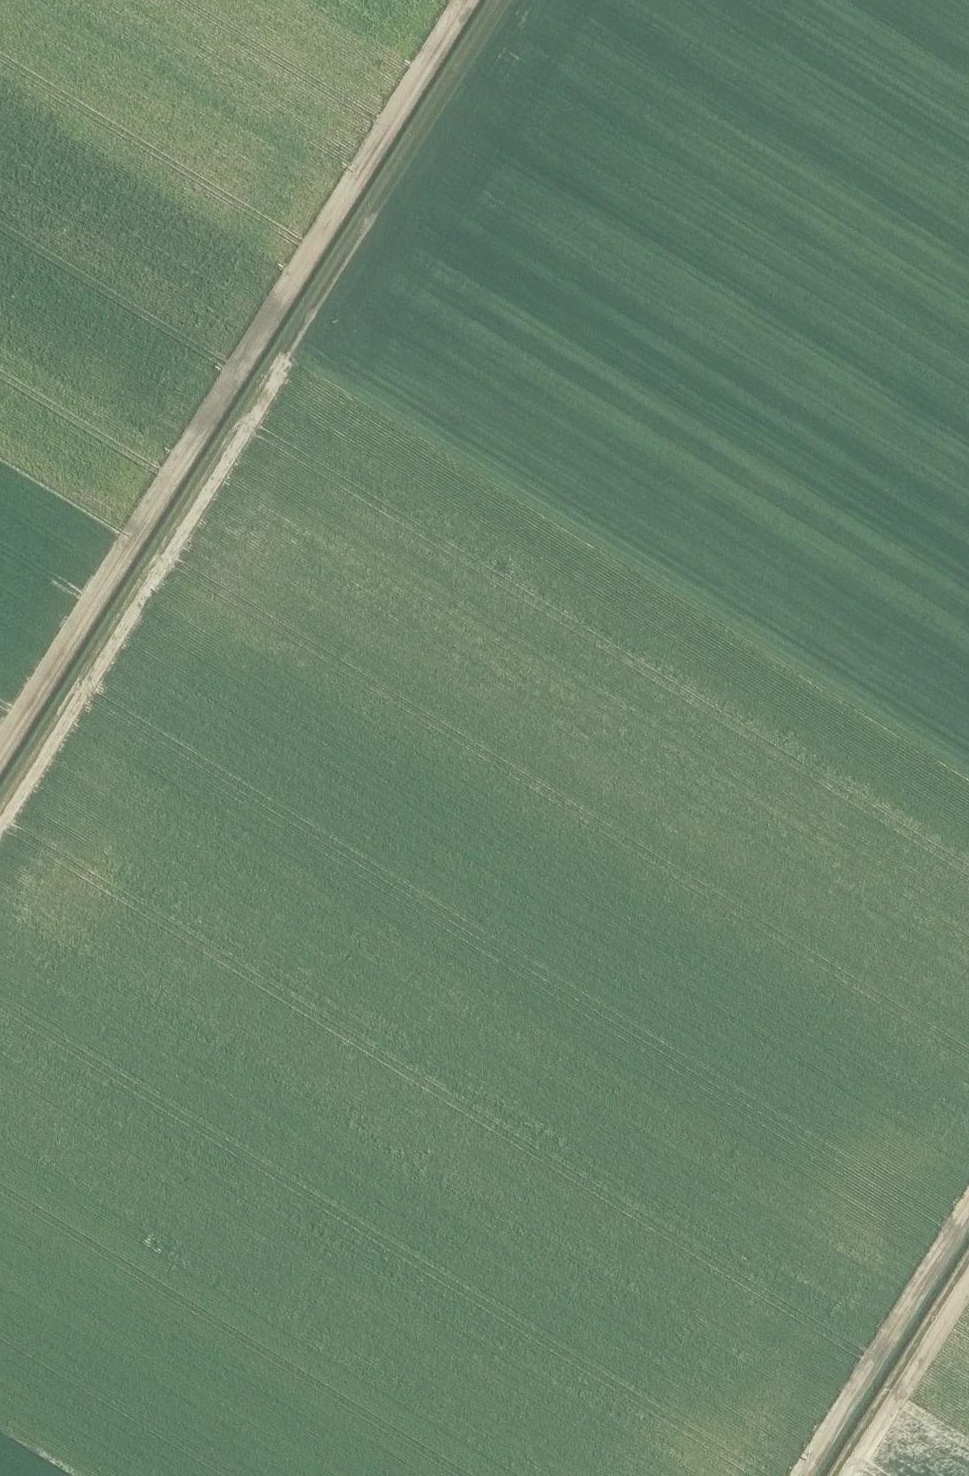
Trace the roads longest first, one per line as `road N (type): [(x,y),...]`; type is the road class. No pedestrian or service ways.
road 1 (track): [(968,1207),(803,1475)]

